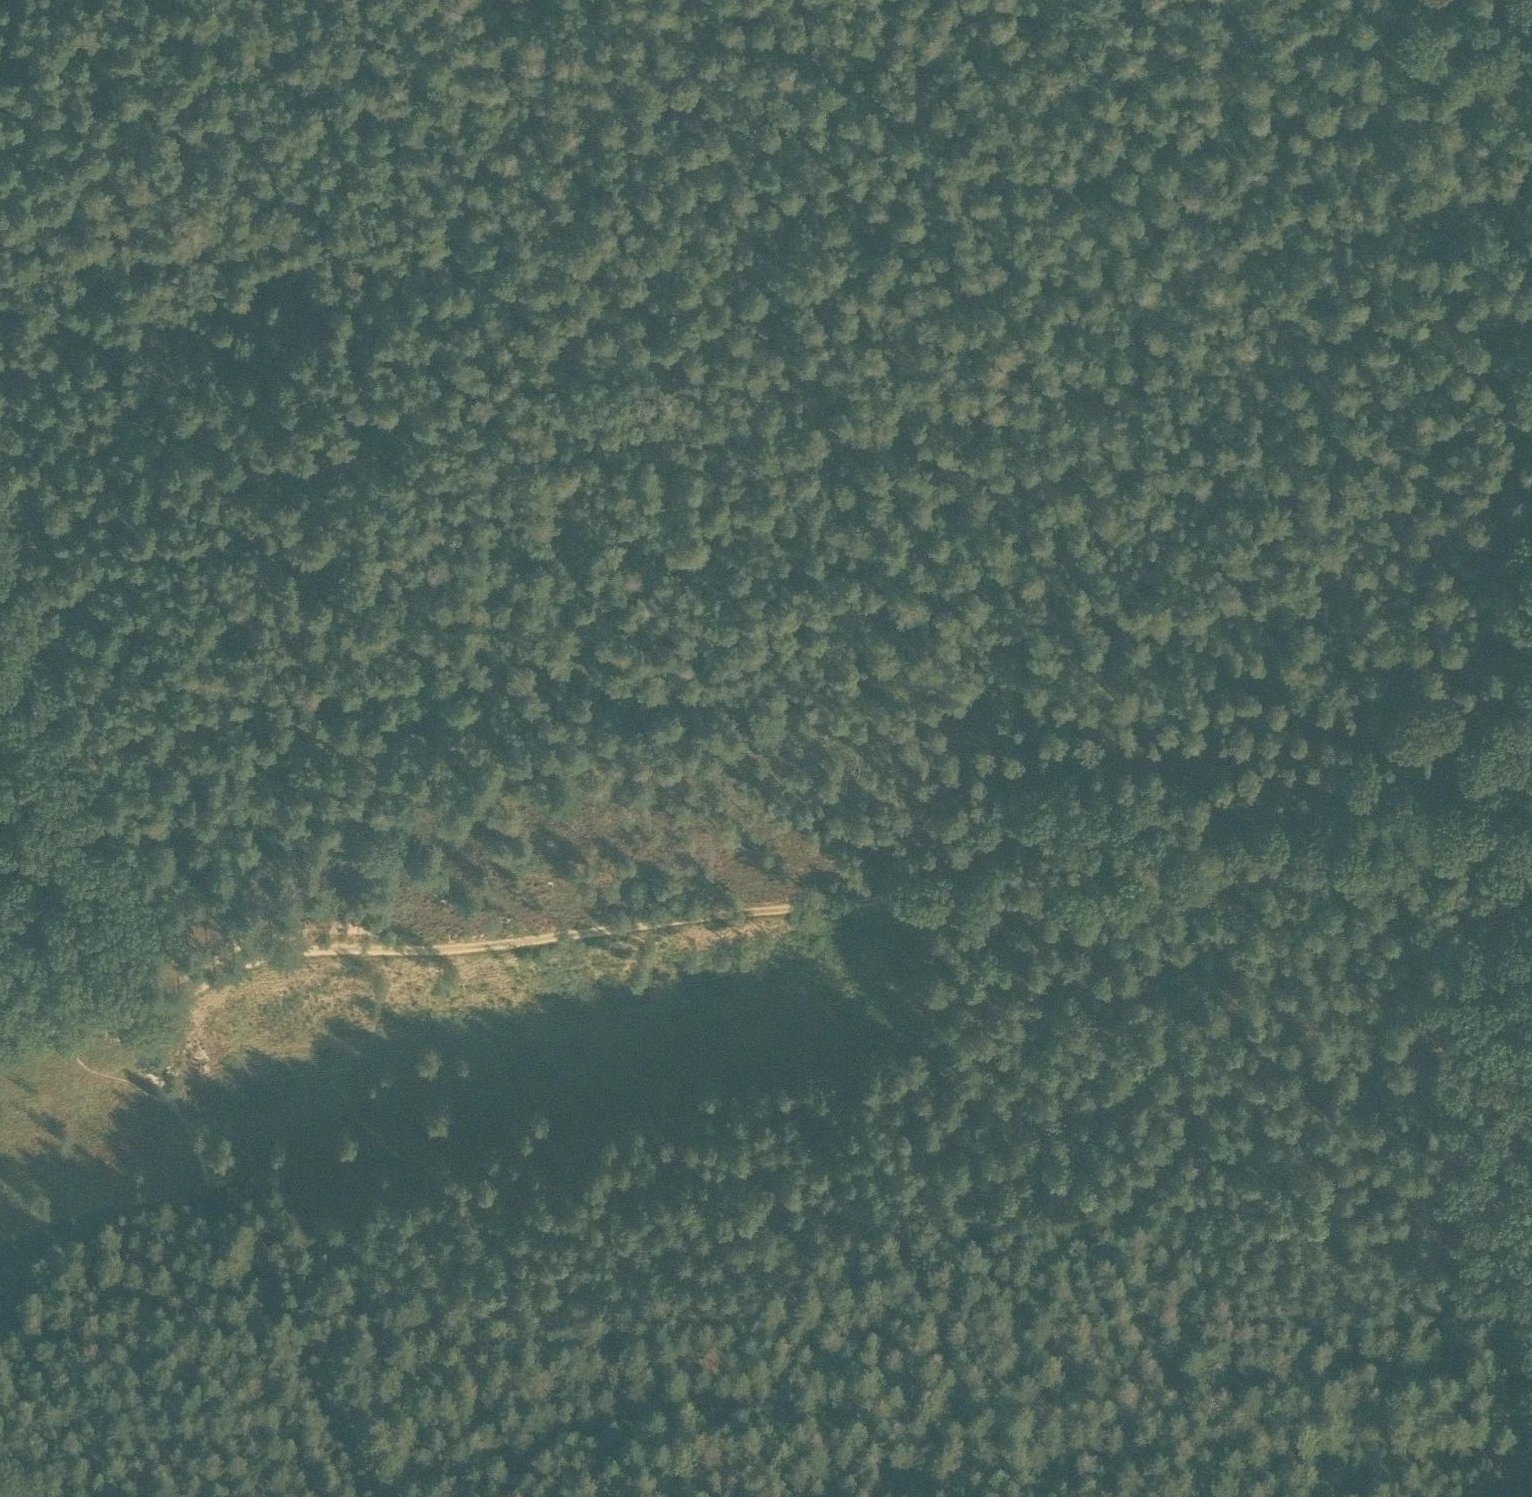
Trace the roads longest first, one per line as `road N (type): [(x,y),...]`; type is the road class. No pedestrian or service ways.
road 1 (track): [(144,985),(322,925),(454,922),(914,870)]
road 2 (track): [(1412,805),(1518,1419)]
road 3 (track): [(914,870),(1012,791),(1039,783),(1090,786),(1191,837)]
road 4 (track): [(1191,837),(1412,805)]
road 5 (track): [(0,1009),(144,985)]
road 6 (track): [(1412,805),(1531,787)]

